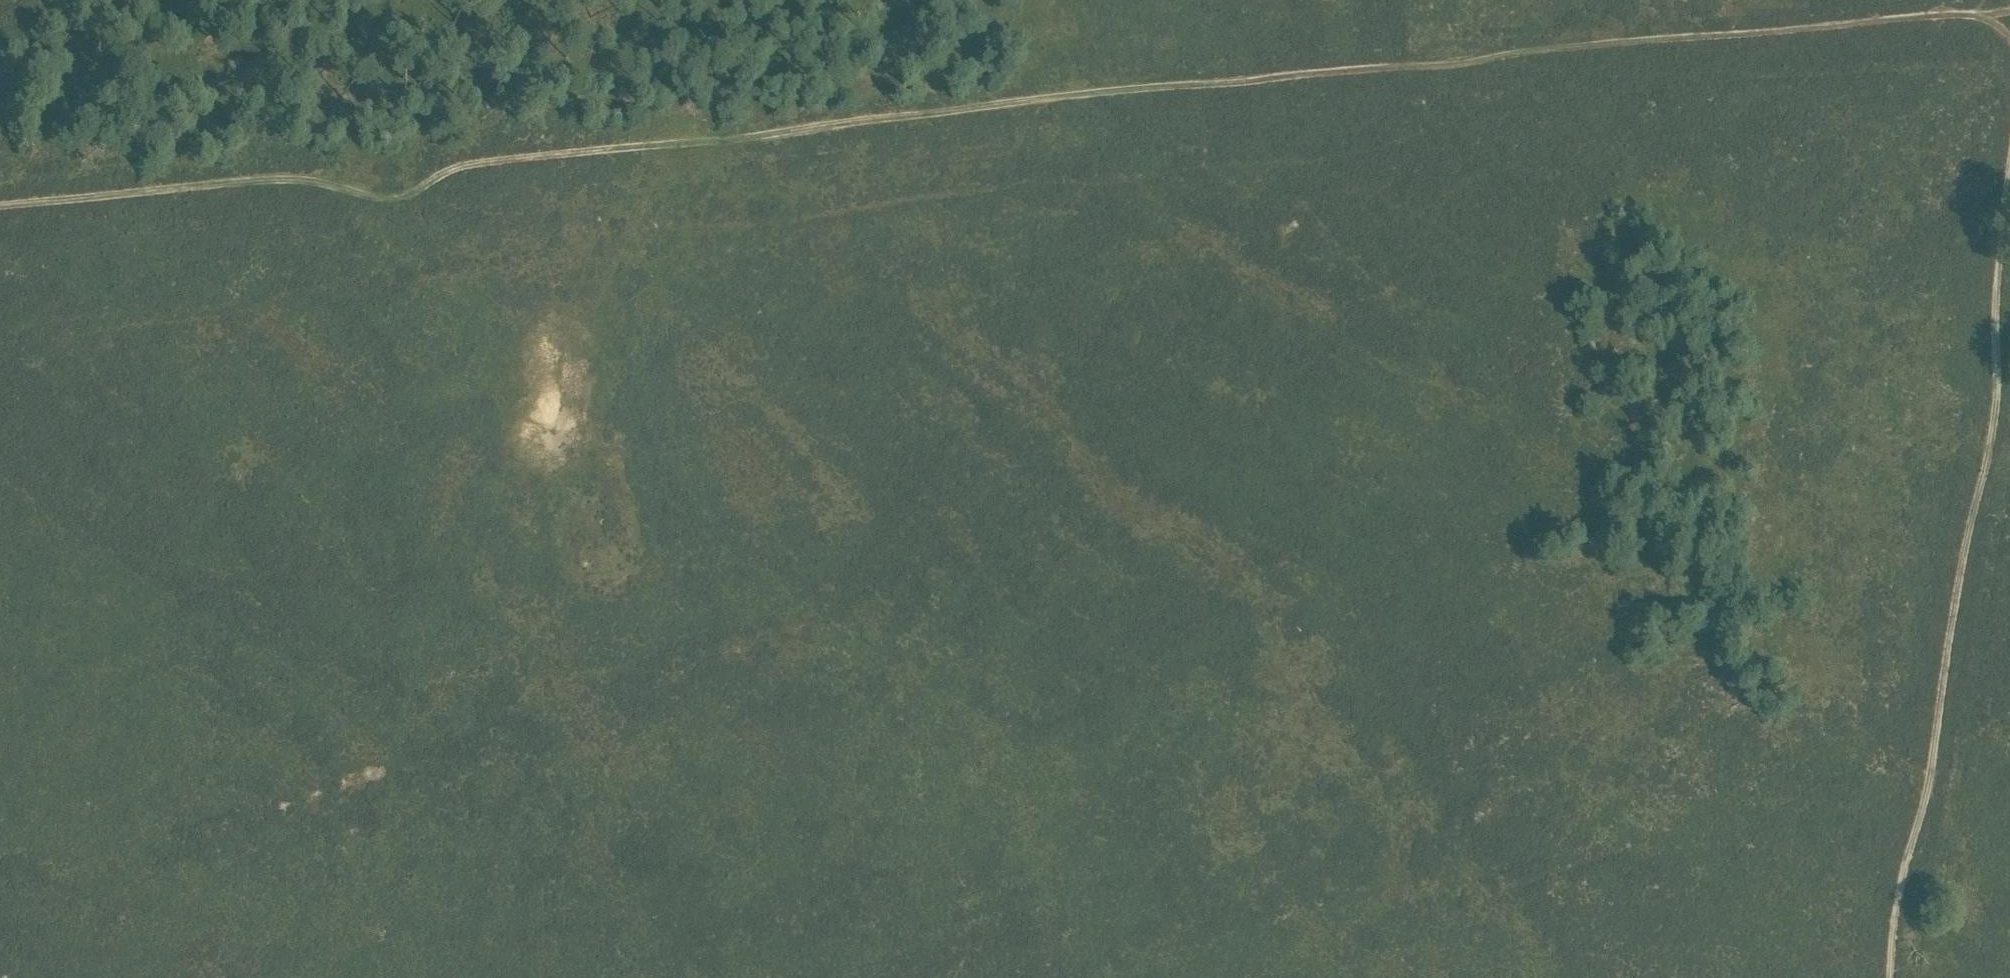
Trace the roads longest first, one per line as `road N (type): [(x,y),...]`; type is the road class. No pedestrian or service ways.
road 1 (track): [(2009,10),(1477,54),(835,121),(485,161),(400,192),(329,180),(0,207)]
road 2 (track): [(2009,212),(1901,977)]

